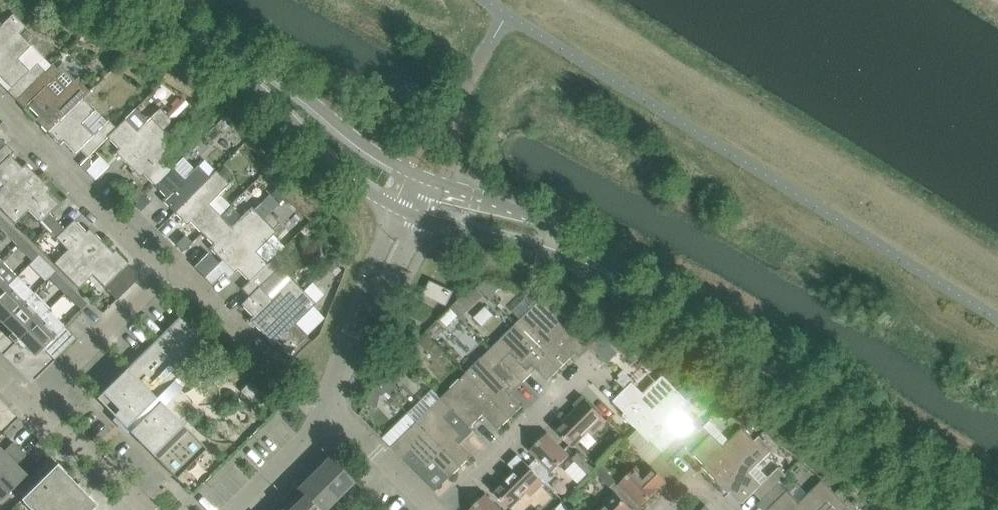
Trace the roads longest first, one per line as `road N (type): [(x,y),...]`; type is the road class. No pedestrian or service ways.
road 1 (tertiary): [(982,509),(611,275)]
road 2 (tertiary): [(208,45),(343,173),(394,205)]
road 3 (tertiary): [(410,171),(280,77),(208,45)]
road 4 (unclassified): [(152,281),(146,261),(0,111)]
road 5 (residential): [(451,509),(597,364)]
road 6 (tertiary): [(423,218),(611,275)]
road 7 (tertiary): [(611,275),(540,220),(440,184)]
road 8 (residential): [(30,408),(152,281)]
road 9 (residential): [(269,365),(182,275),(152,281)]
road 10 (residential): [(144,509),(30,408)]
road 11 (residential): [(432,509),(330,404)]
road 12 (residential): [(242,509),(313,441),(330,404)]

